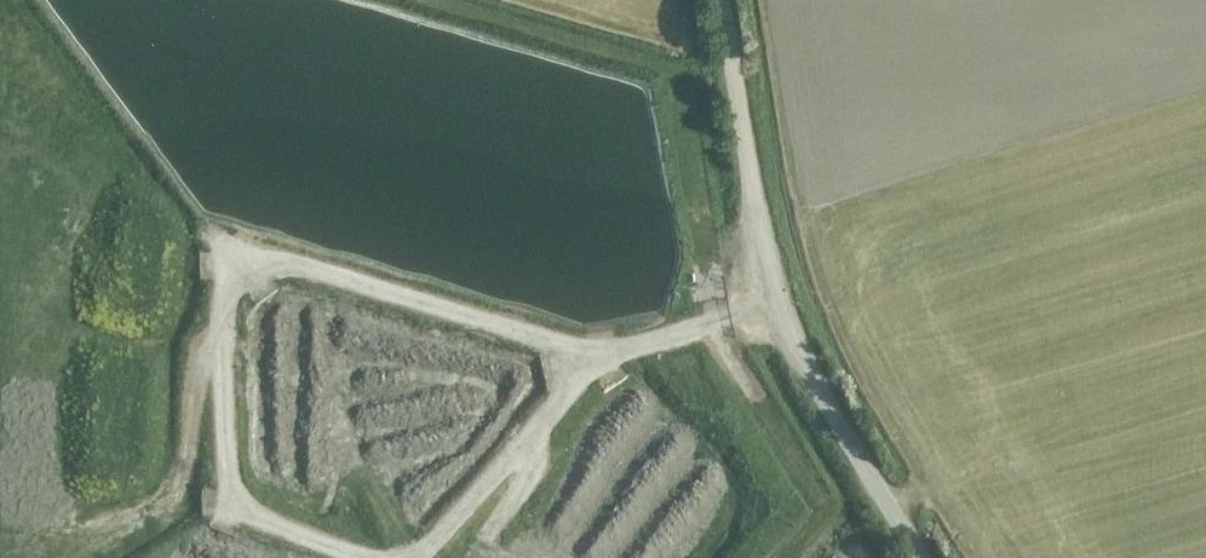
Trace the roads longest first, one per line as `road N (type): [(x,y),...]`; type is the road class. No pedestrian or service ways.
road 1 (track): [(770,298),(602,352),(284,259),(245,268),(225,292),(225,478),(250,512),(366,557)]
road 2 (unclassified): [(921,557),(770,298),(720,0)]
road 3 (track): [(761,261),(713,267),(495,197)]
road 4 (track): [(425,545),(602,352)]

